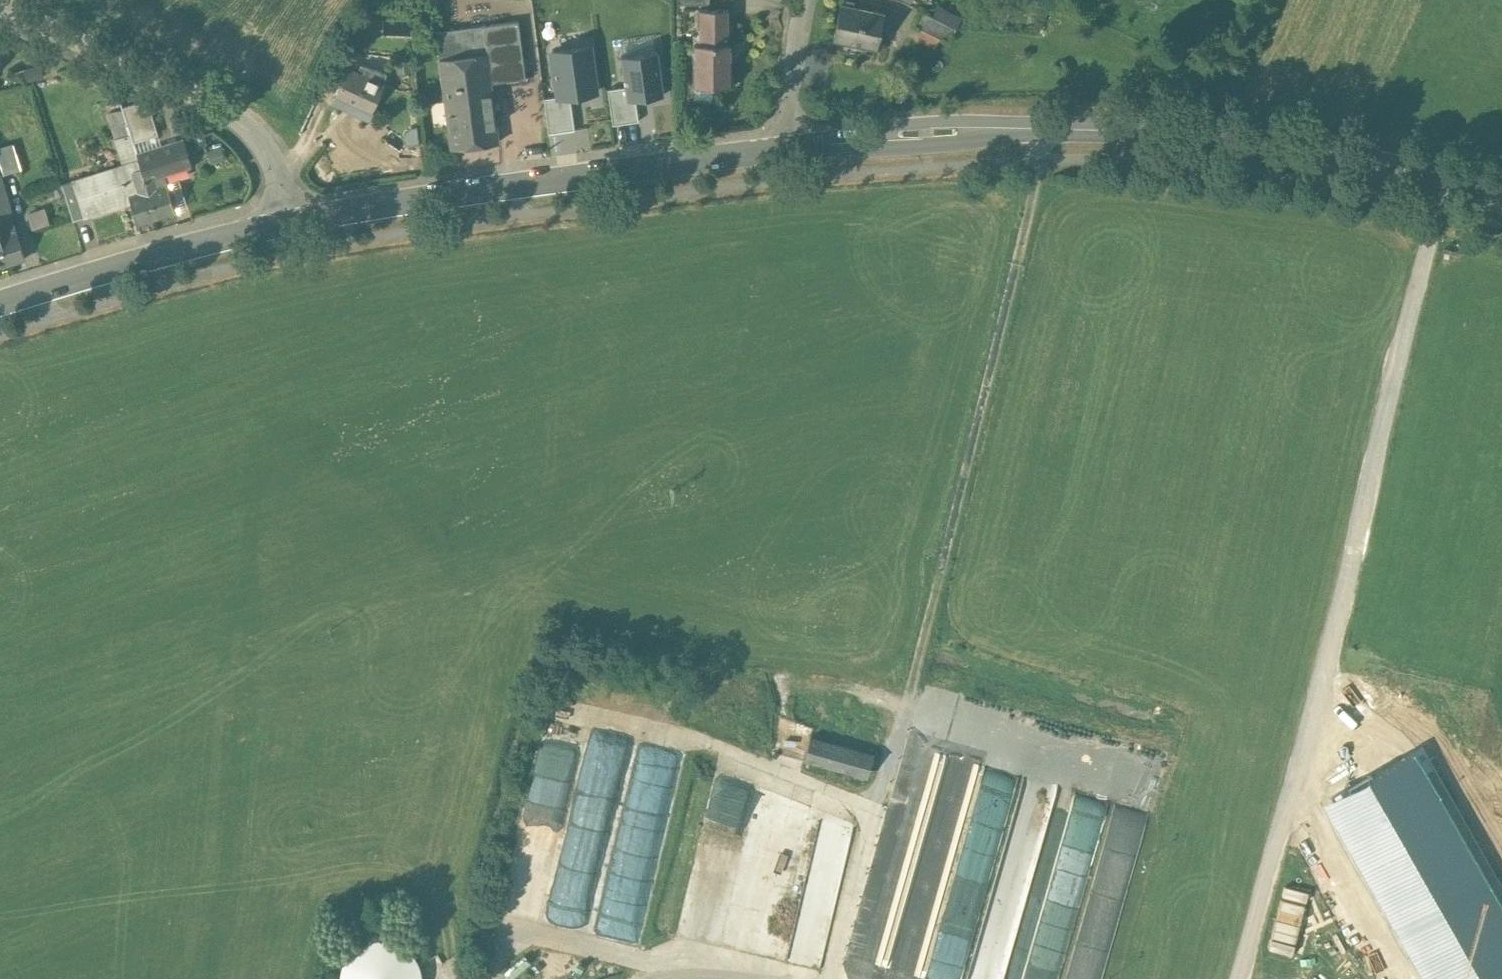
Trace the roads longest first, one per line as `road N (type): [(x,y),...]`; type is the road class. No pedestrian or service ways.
road 1 (tertiary): [(785,144),(1133,132),(1364,152),(1501,190)]
road 2 (tertiary): [(295,220),(469,187),(785,144)]
road 3 (residential): [(295,220),(246,118),(201,88),(0,4)]
road 4 (tertiary): [(0,305),(295,220)]
road 5 (residential): [(812,0),(785,144)]

